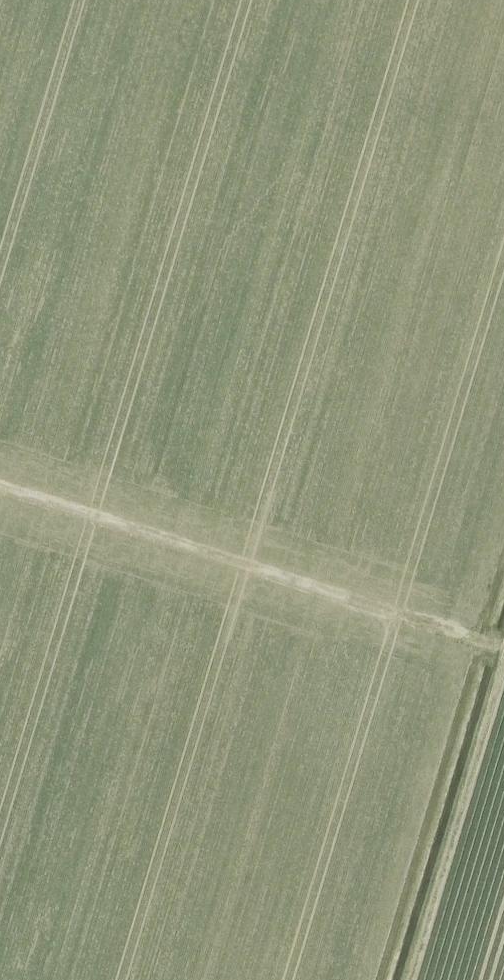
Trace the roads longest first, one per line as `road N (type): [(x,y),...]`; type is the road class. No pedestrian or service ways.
road 1 (track): [(0,487),(501,648)]

